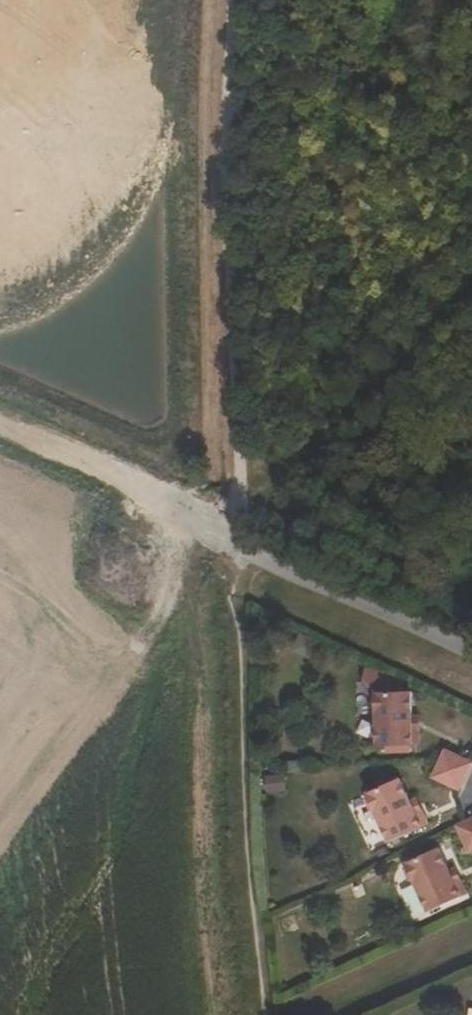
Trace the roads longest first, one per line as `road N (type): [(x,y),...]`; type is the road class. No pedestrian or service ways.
road 1 (track): [(231,0),(222,379),(240,471),(241,740),(265,1014)]
road 2 (unclassified): [(0,424),(236,544)]
road 3 (residential): [(236,544),(471,650)]

